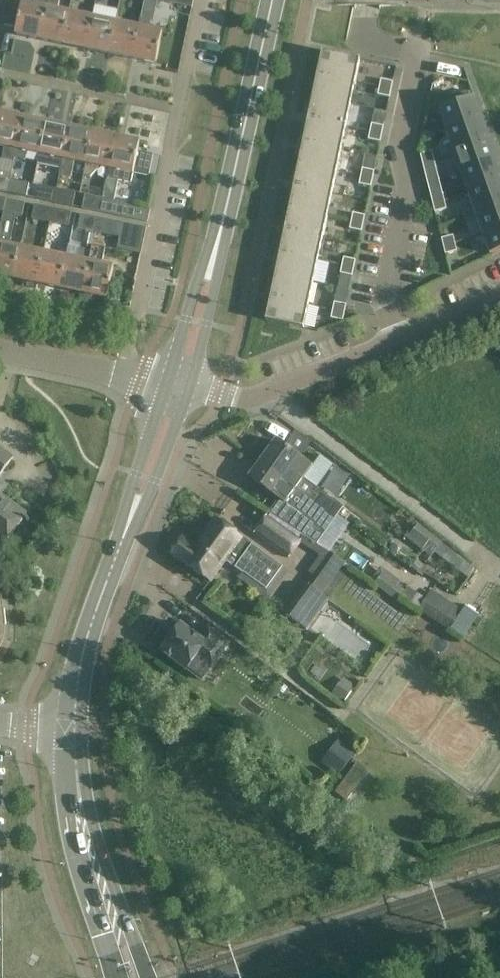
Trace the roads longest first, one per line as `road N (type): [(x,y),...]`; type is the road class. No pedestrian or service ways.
road 1 (tertiary): [(179,385),(272,0)]
road 2 (residential): [(123,374),(203,0)]
road 3 (tertiary): [(74,731),(85,643),(179,385)]
road 4 (residential): [(400,338),(385,300),(408,188),(400,149),(419,50)]
road 5 (tertiary): [(148,977),(90,813),(74,731)]
road 6 (tertiary): [(74,731),(75,817),(123,977)]
road 7 (residential): [(179,385),(255,397),(400,338)]
road 8 (residential): [(123,374),(0,352)]

